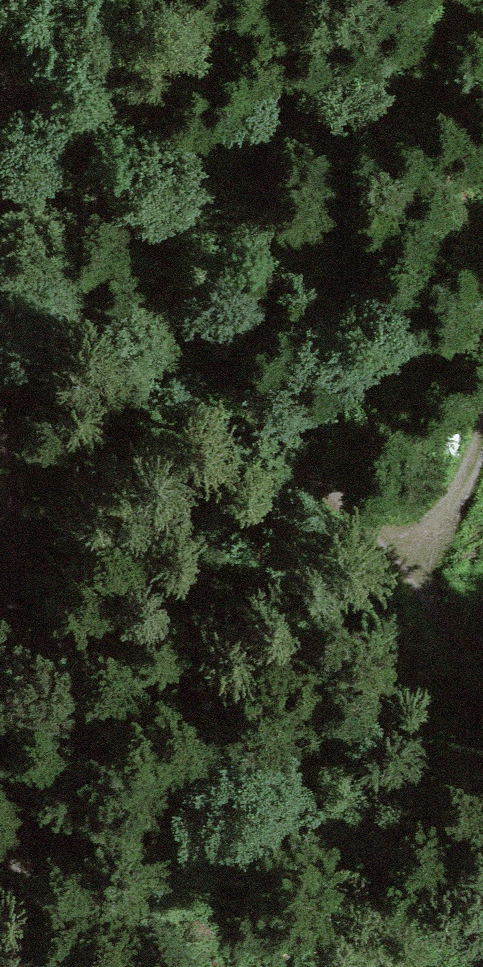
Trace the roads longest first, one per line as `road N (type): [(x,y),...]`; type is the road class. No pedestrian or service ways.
road 1 (track): [(0,258),(44,966)]
road 2 (track): [(0,43),(114,239),(372,521),(405,536)]
road 3 (track): [(405,536),(441,517),(470,482),(482,440)]

